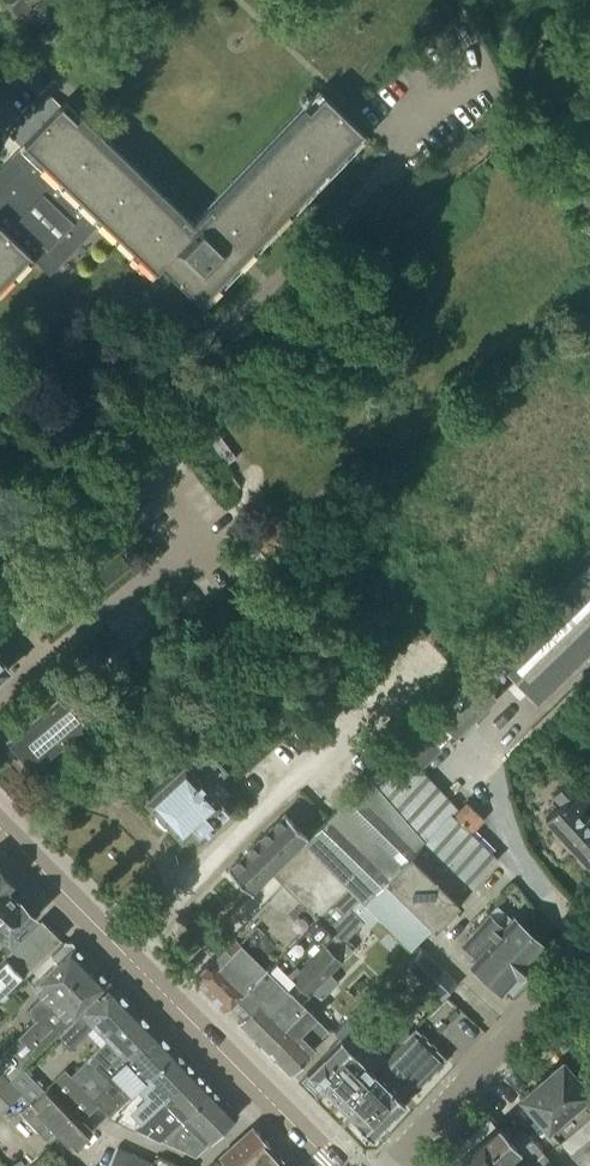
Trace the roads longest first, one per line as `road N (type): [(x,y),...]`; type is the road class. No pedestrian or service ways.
road 1 (primary): [(333,1165),(0,829)]
road 2 (residential): [(395,1165),(589,948)]

